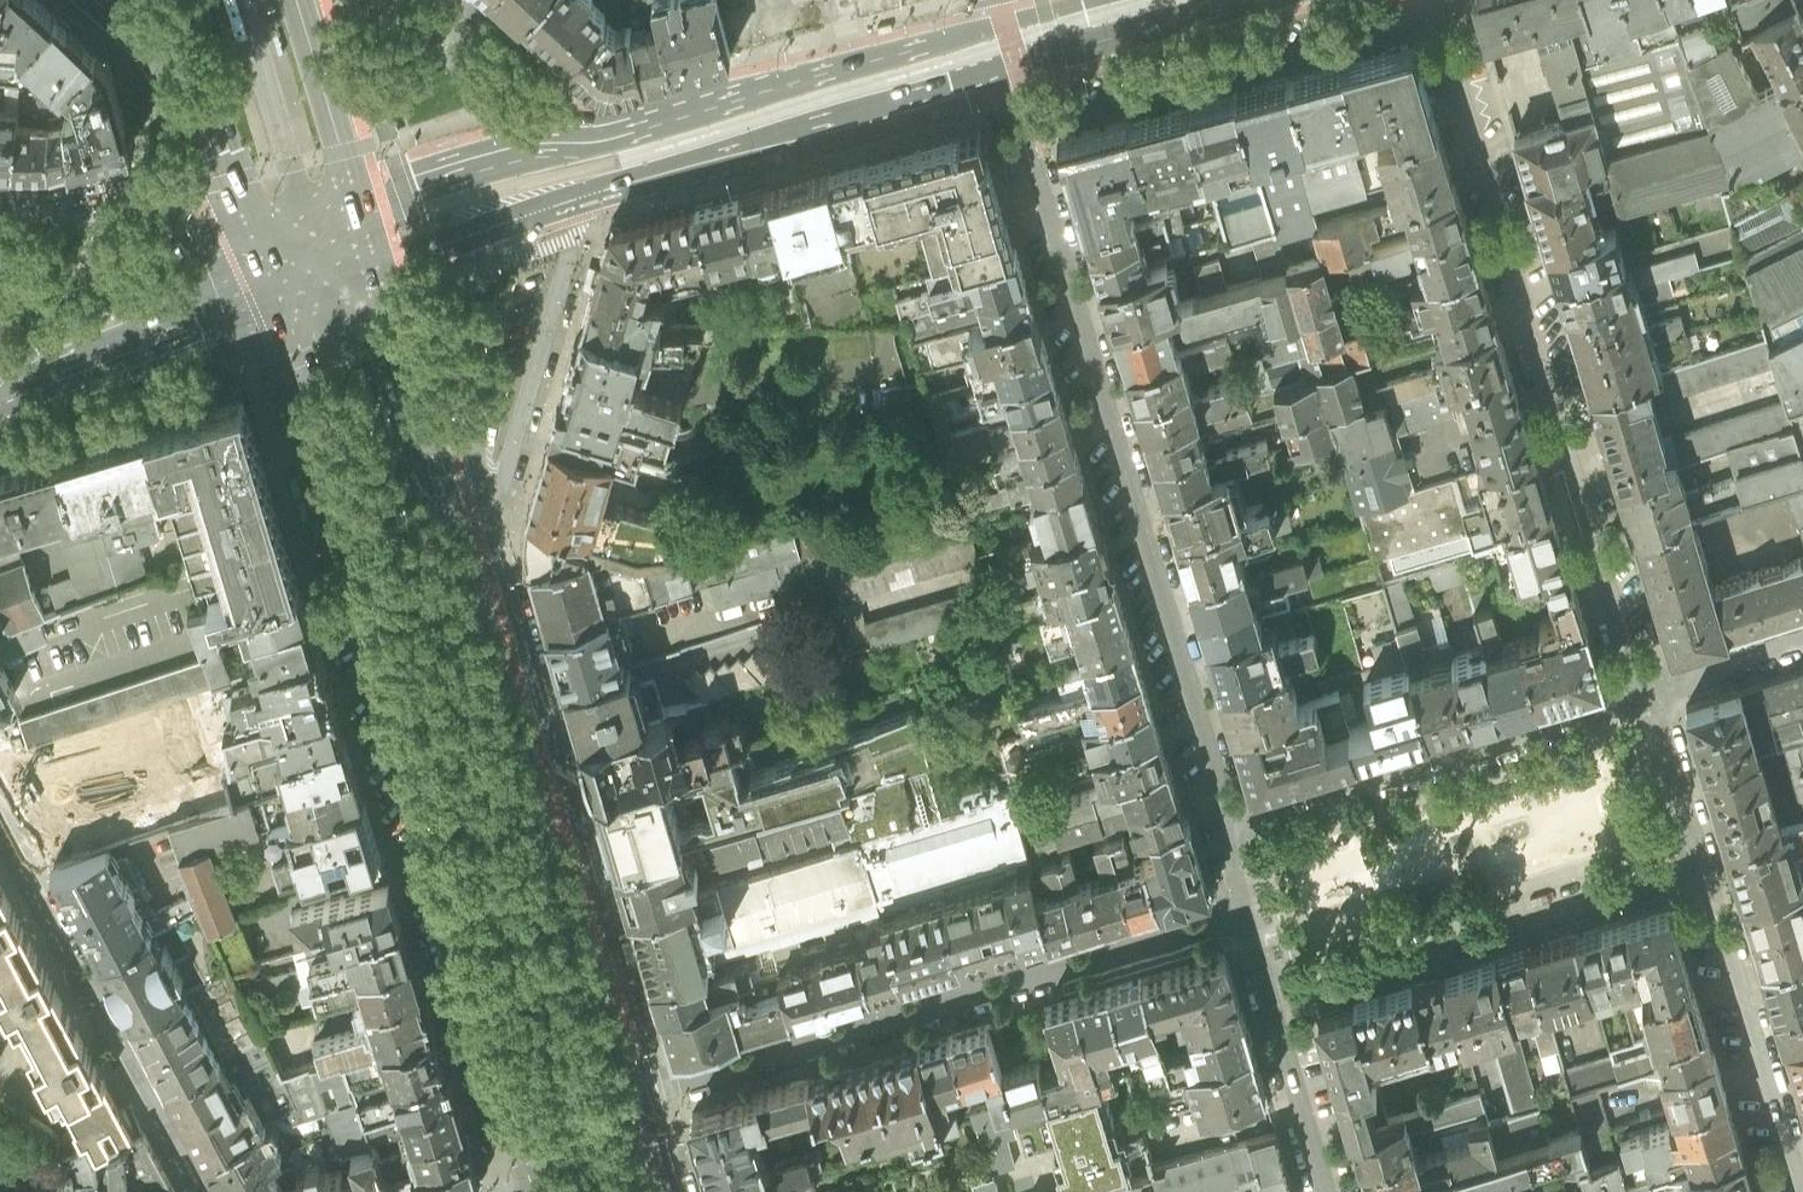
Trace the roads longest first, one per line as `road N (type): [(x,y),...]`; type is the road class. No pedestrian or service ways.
road 1 (primary): [(267,263),(556,1191)]
road 2 (residential): [(1003,52),(1230,826)]
road 3 (residential): [(1641,702),(1432,0)]
road 4 (residential): [(1244,910),(627,1098)]
road 5 (primary): [(627,1098),(449,493)]
road 6 (residential): [(1272,993),(1699,864)]
road 7 (residential): [(1641,702),(1230,826)]
road 8 (residential): [(201,1191),(0,817)]
road 9 (primary): [(633,151),(1003,52)]
road 10 (residential): [(1792,1191),(1699,864)]
road 11 (primary): [(449,493),(534,180)]
road 12 (primary): [(98,0),(178,77),(267,263)]
road 13 (primary): [(633,151),(521,97),(361,0)]
road 14 (tertiary): [(0,403),(218,320),(267,263)]
road 15 (tertiary): [(267,263),(192,249),(0,330)]
road 16 (primary): [(449,493),(371,229)]
road 17 (primary): [(371,229),(303,0)]
road 18 (residential): [(1272,993),(1330,1191)]
road 19 (primary): [(1003,52),(1189,0)]
road 20 (residential): [(1802,639),(1675,680),(1641,702)]
road 21 (residential): [(1699,864),(1641,702)]
road 22 (primary): [(371,229),(534,180)]

